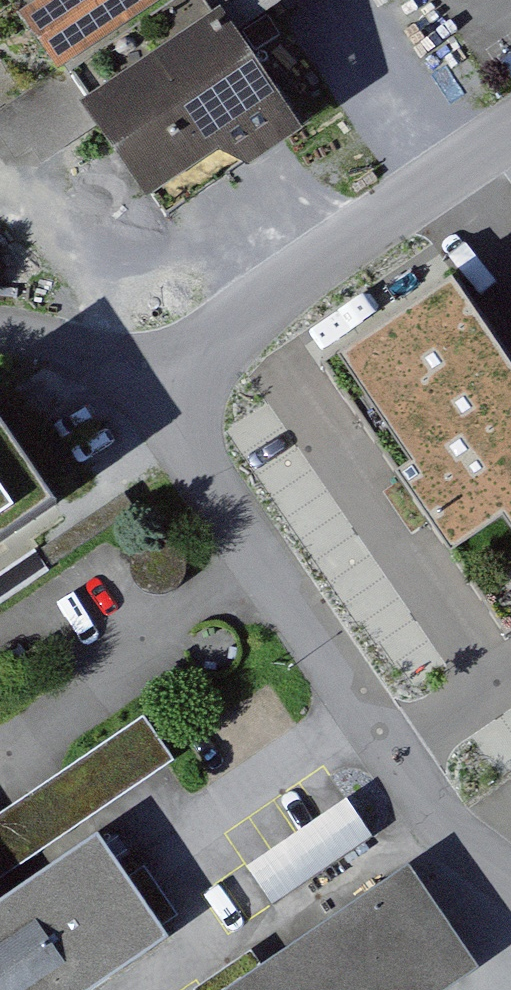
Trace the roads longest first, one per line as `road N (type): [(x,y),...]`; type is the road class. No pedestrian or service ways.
road 1 (unclassified): [(510,874),(430,807),(170,401)]
road 2 (unclassified): [(170,401),(245,309),(510,136)]
road 3 (unclassified): [(0,331),(96,356),(170,401)]

